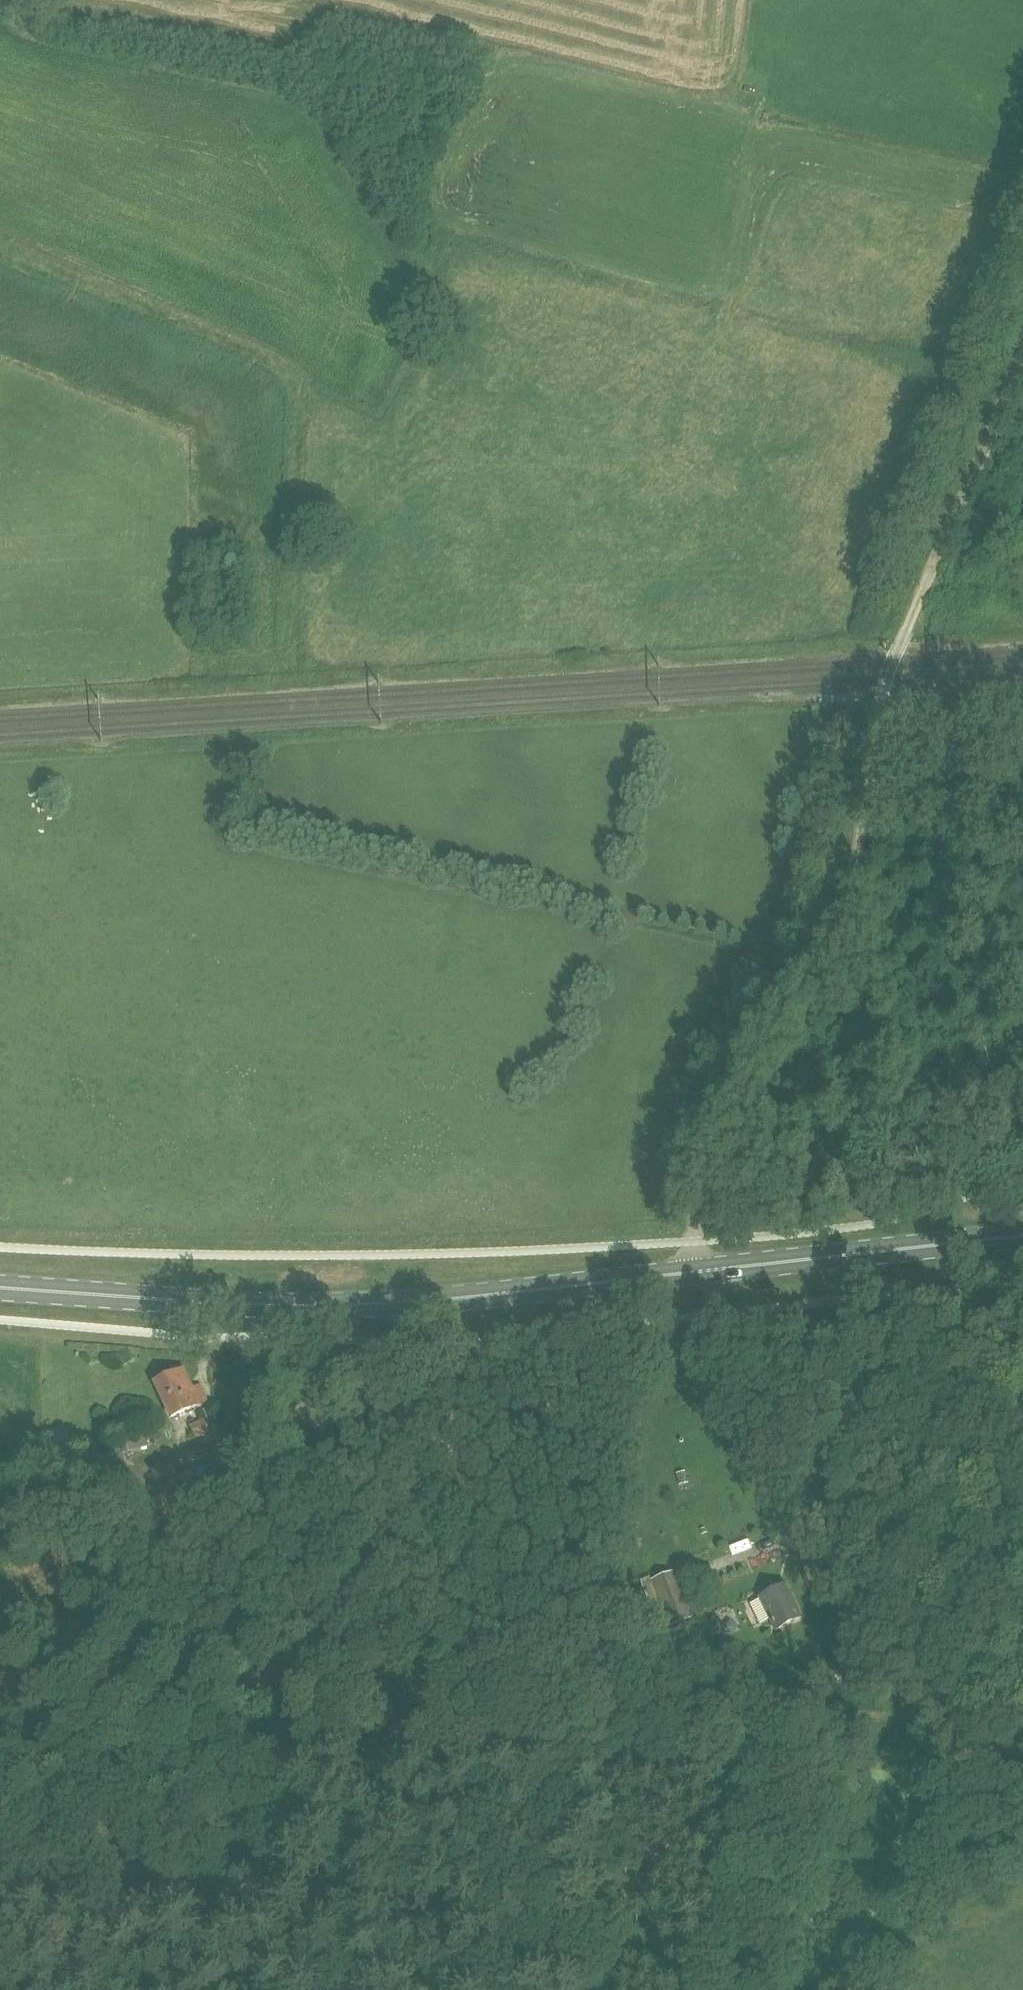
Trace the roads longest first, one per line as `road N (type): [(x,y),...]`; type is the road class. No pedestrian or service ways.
road 1 (track): [(962,1721),(889,1635),(722,1313),(695,1242),(695,1183),(717,1114),(836,918),(887,677),(1022,353)]
road 2 (primary): [(1022,1236),(402,1302),(231,1304),(0,1287)]

